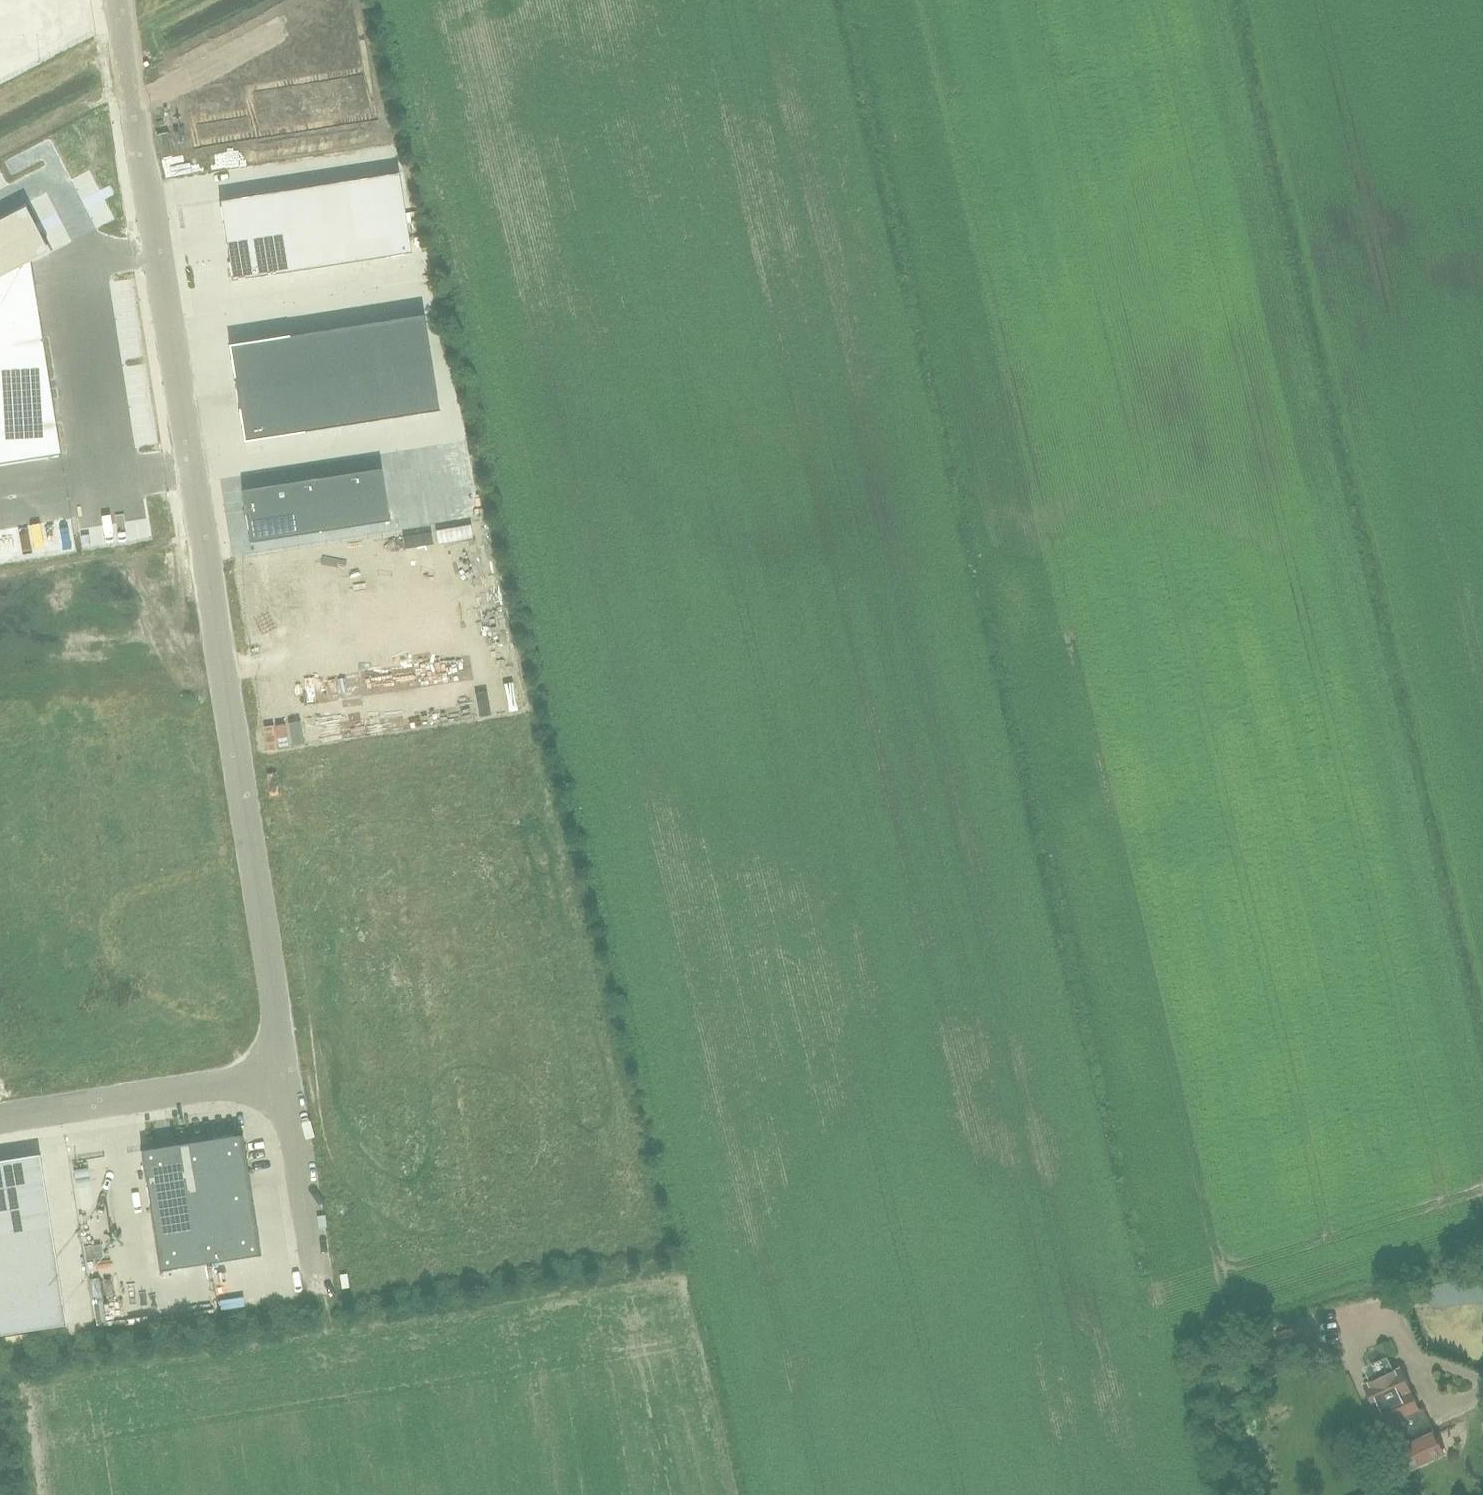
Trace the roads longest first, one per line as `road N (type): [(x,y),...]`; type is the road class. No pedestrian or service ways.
road 1 (unclassified): [(119,0),(284,1074)]
road 2 (unclassified): [(0,1119),(284,1074)]
road 3 (unclassified): [(284,1074),(320,1291)]

